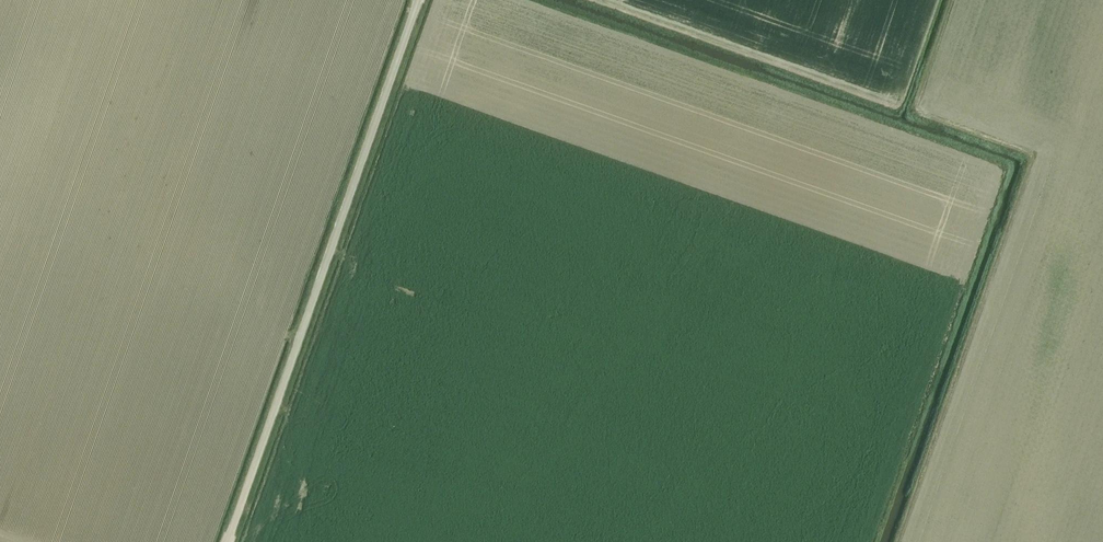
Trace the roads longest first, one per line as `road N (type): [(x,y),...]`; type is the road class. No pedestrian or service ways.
road 1 (unclassified): [(220,541),(414,0)]

